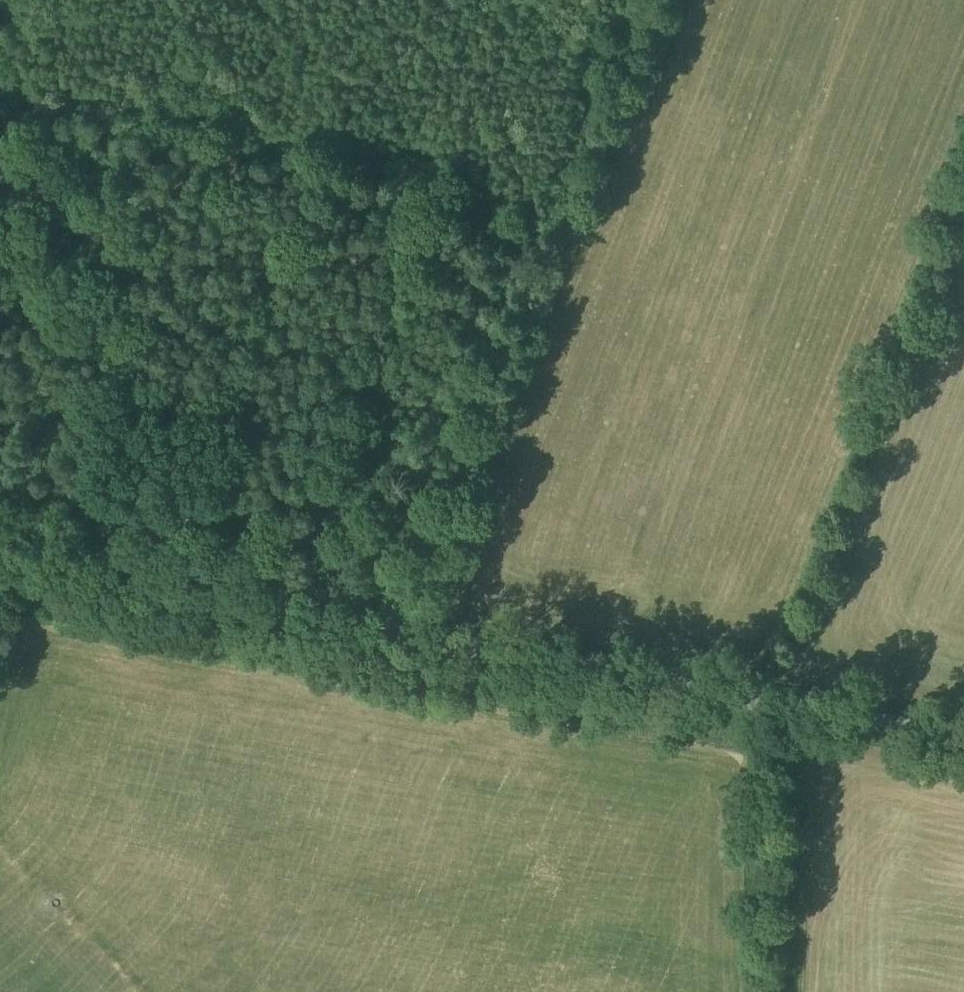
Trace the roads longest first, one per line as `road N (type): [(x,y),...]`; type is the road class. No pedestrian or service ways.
road 1 (secondary): [(963,738),(0,565)]

